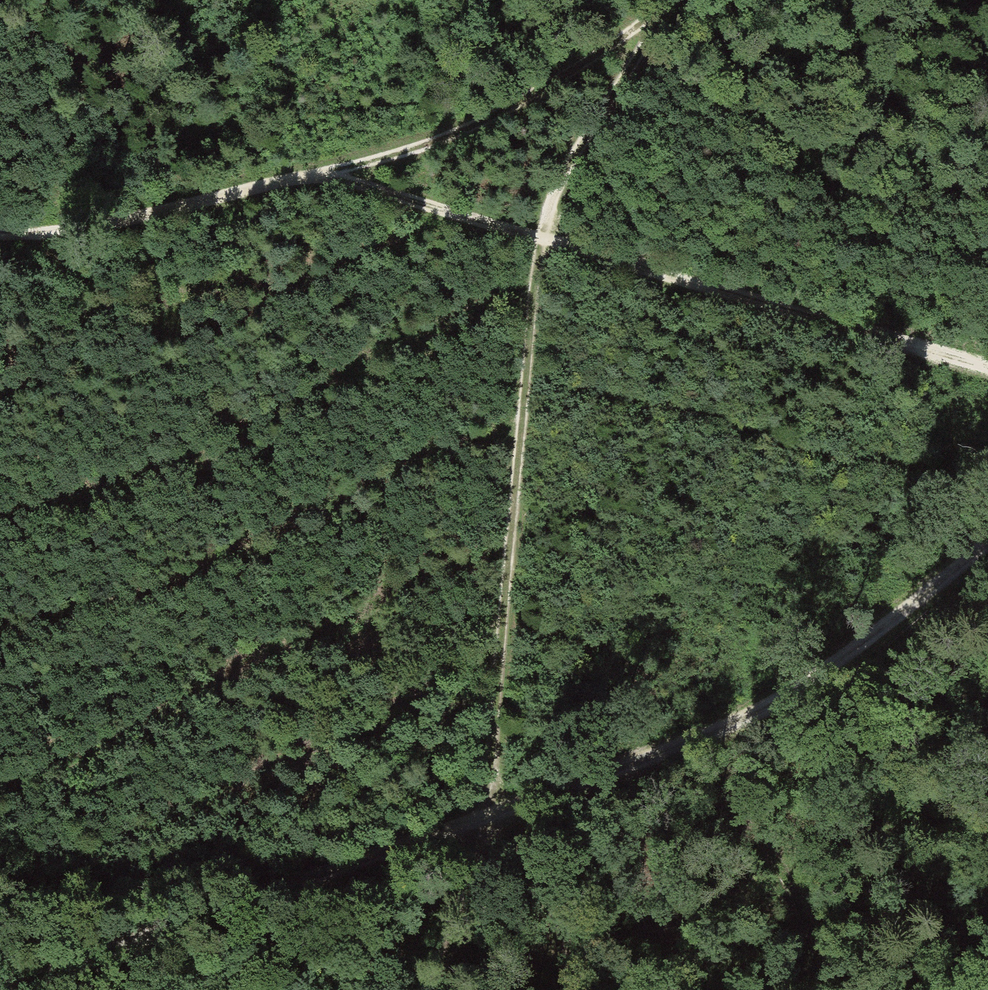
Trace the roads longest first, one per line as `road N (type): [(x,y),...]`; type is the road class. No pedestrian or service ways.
road 1 (track): [(3,989),(697,740),(830,668),(987,544)]
road 2 (track): [(682,0),(576,155),(542,239),(485,816),(470,887),(431,989)]
road 3 (track): [(0,242),(310,175),(987,368)]
road 4 (track): [(681,0),(519,106),(426,147),(310,175)]

